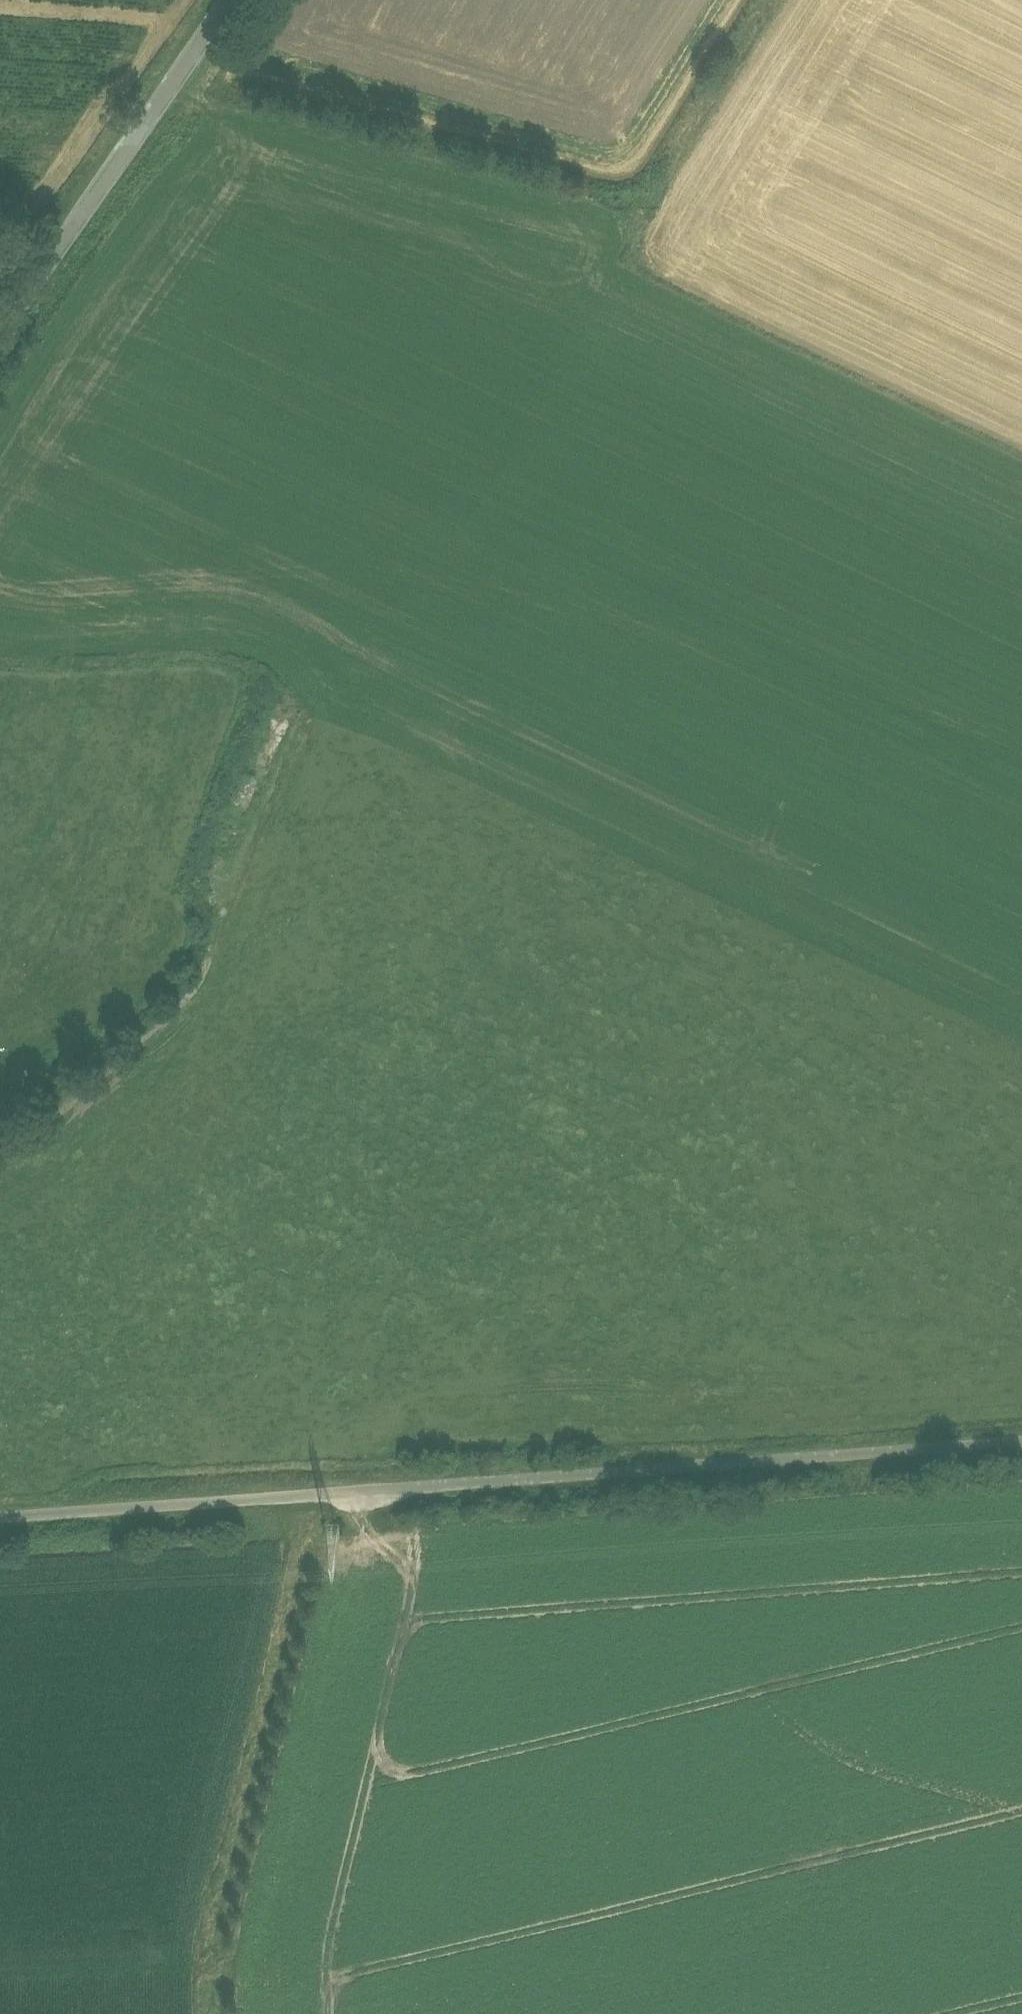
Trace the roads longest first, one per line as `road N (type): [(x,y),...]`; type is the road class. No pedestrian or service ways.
road 1 (unclassified): [(0,1513),(1021,1443)]
road 2 (unclassified): [(0,347),(233,0)]

